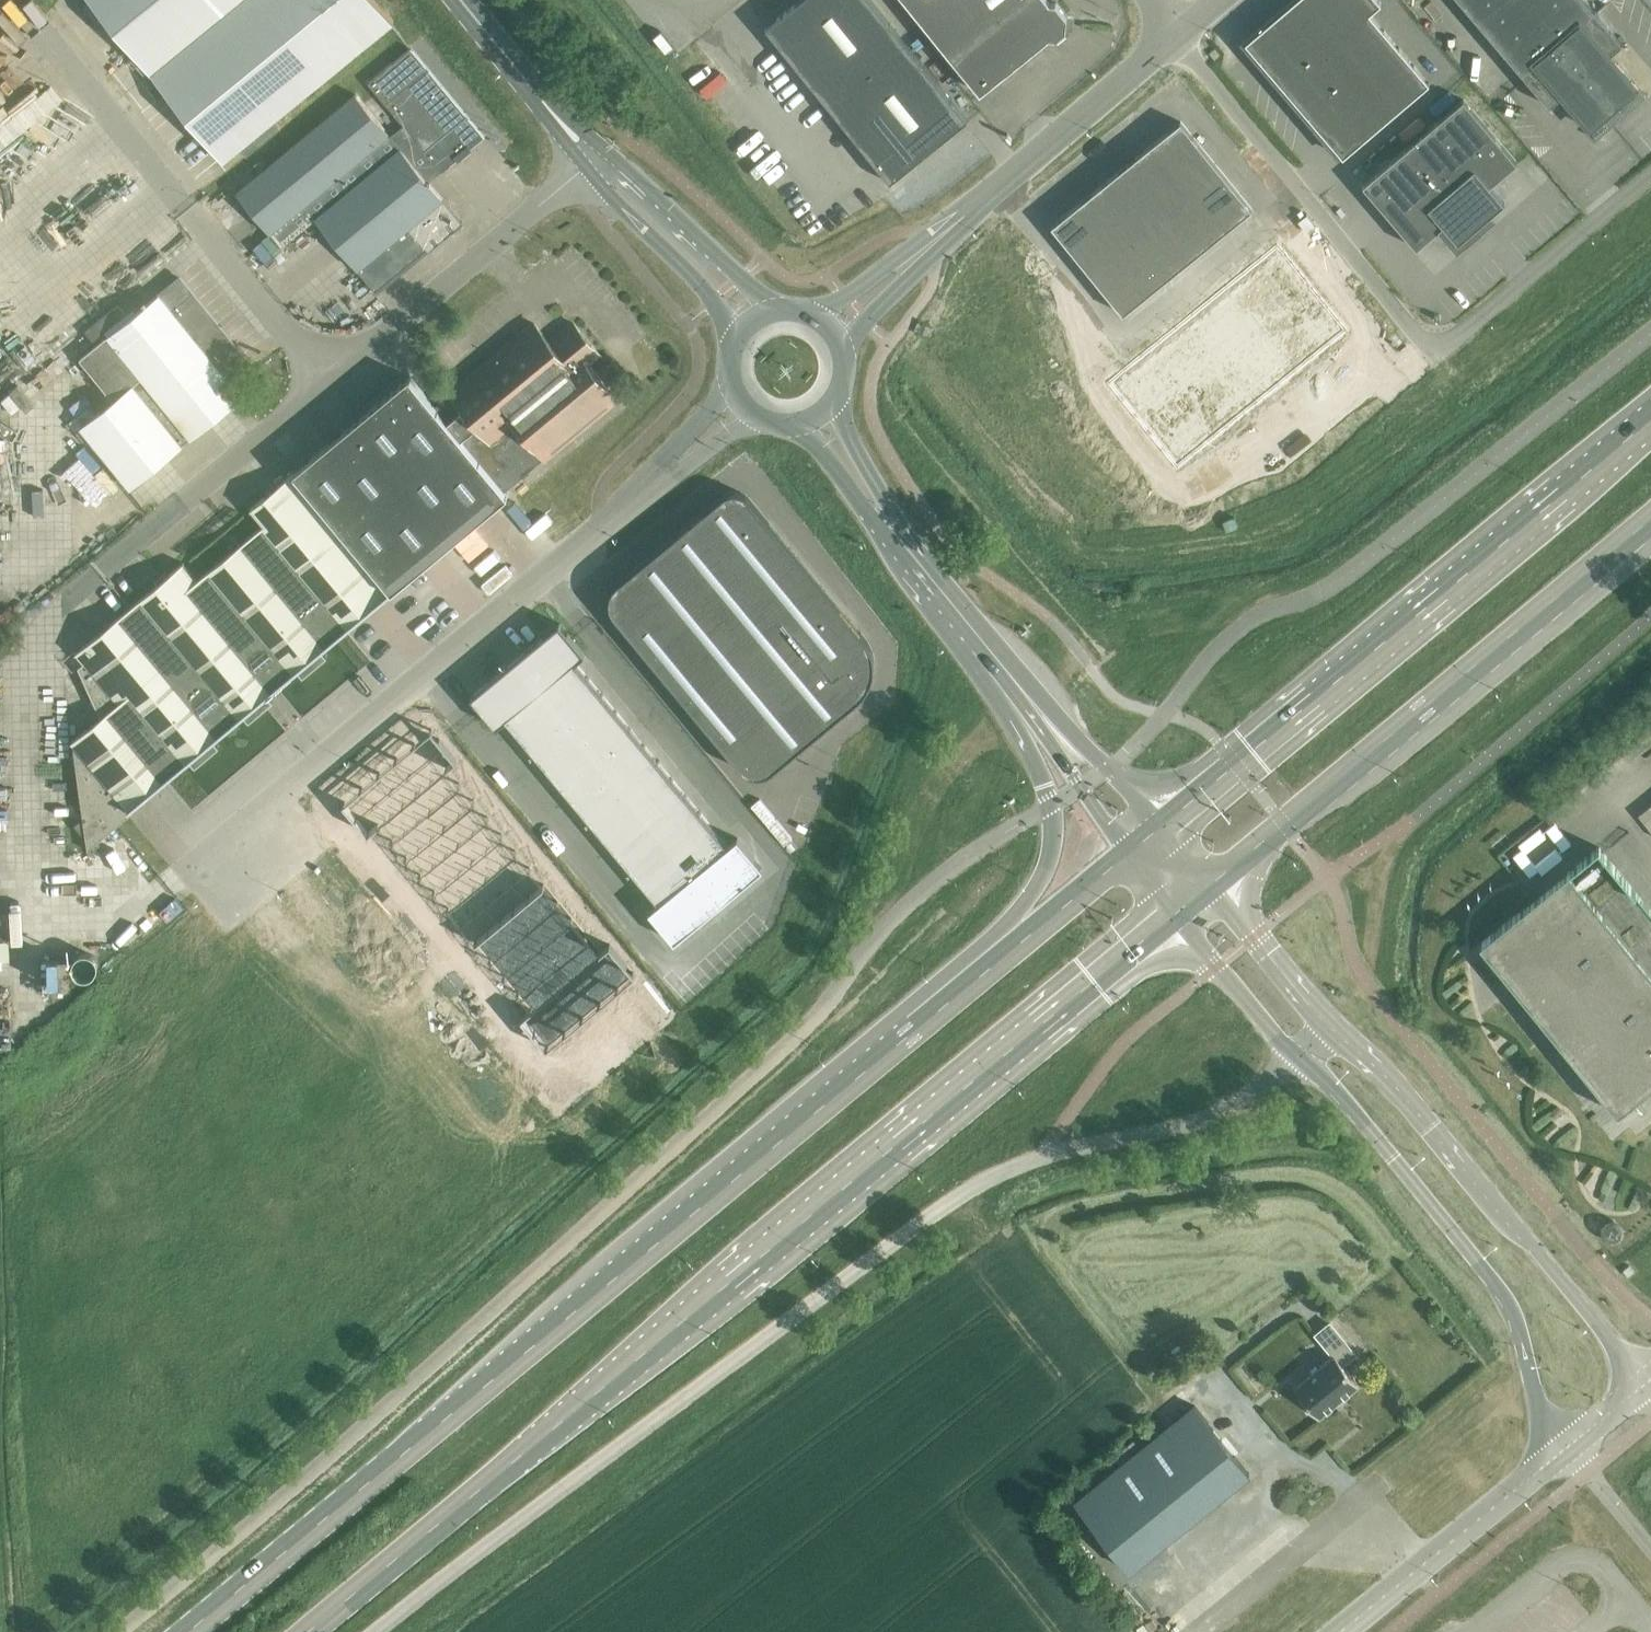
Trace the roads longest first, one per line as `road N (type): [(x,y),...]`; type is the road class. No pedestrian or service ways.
road 1 (primary): [(313,1631),(1175,915)]
road 2 (unclassified): [(376,1631),(961,1194),(1047,1158),(1196,1121),(1249,1096),(1298,1057)]
road 3 (primary): [(985,974),(703,1200),(191,1631)]
road 4 (unclassified): [(1650,177),(1437,357),(1182,36)]
road 5 (unclassified): [(659,475),(169,889)]
road 6 (primary): [(1650,422),(1161,827)]
road 7 (primary): [(1212,884),(1650,515)]
road 8 (unclassified): [(327,380),(48,39),(0,12)]
road 9 (unclassified): [(1298,1057),(1338,1091),(1511,1307),(1543,1412),(1569,1447)]
road 10 (unclassified): [(1648,1387),(1378,1066),(1331,1027)]
road 11 (unclassified): [(327,380),(593,162)]
road 12 (unclassified): [(936,242),(1182,36)]
road 13 (primary): [(1022,693),(1030,749),(1050,806),(1049,852),(985,974)]
road 14 (unclassified): [(1339,1631),(1569,1447)]
road 15 (secondary): [(769,317),(715,252),(648,193),(593,162)]
road 16 (secondary): [(593,162),(616,203),(741,339)]
road 17 (secondary): [(1022,693),(891,529)]
road 18 (secondary): [(593,162),(461,0)]
road 19 (unclassified): [(168,506),(327,380)]
road 20 (secondary): [(1022,693),(1130,854)]
road 21 (secondary): [(1161,827),(1070,730),(1022,693)]
road 22 (primary): [(1130,854),(985,974)]
road 23 (unclassified): [(1175,915),(1298,1057)]
road 24 (unclassified): [(1331,1027),(1212,884)]
road 25 (unclassified): [(839,356),(936,242)]
road 26 (unclassified): [(936,242),(885,269),(818,325)]
road 27 (secondary): [(891,529),(884,496),(829,401)]
road 28 (secondary): [(800,421),(863,508),(891,529)]
road 29 (unclassified): [(1569,1447),(1650,1545)]

